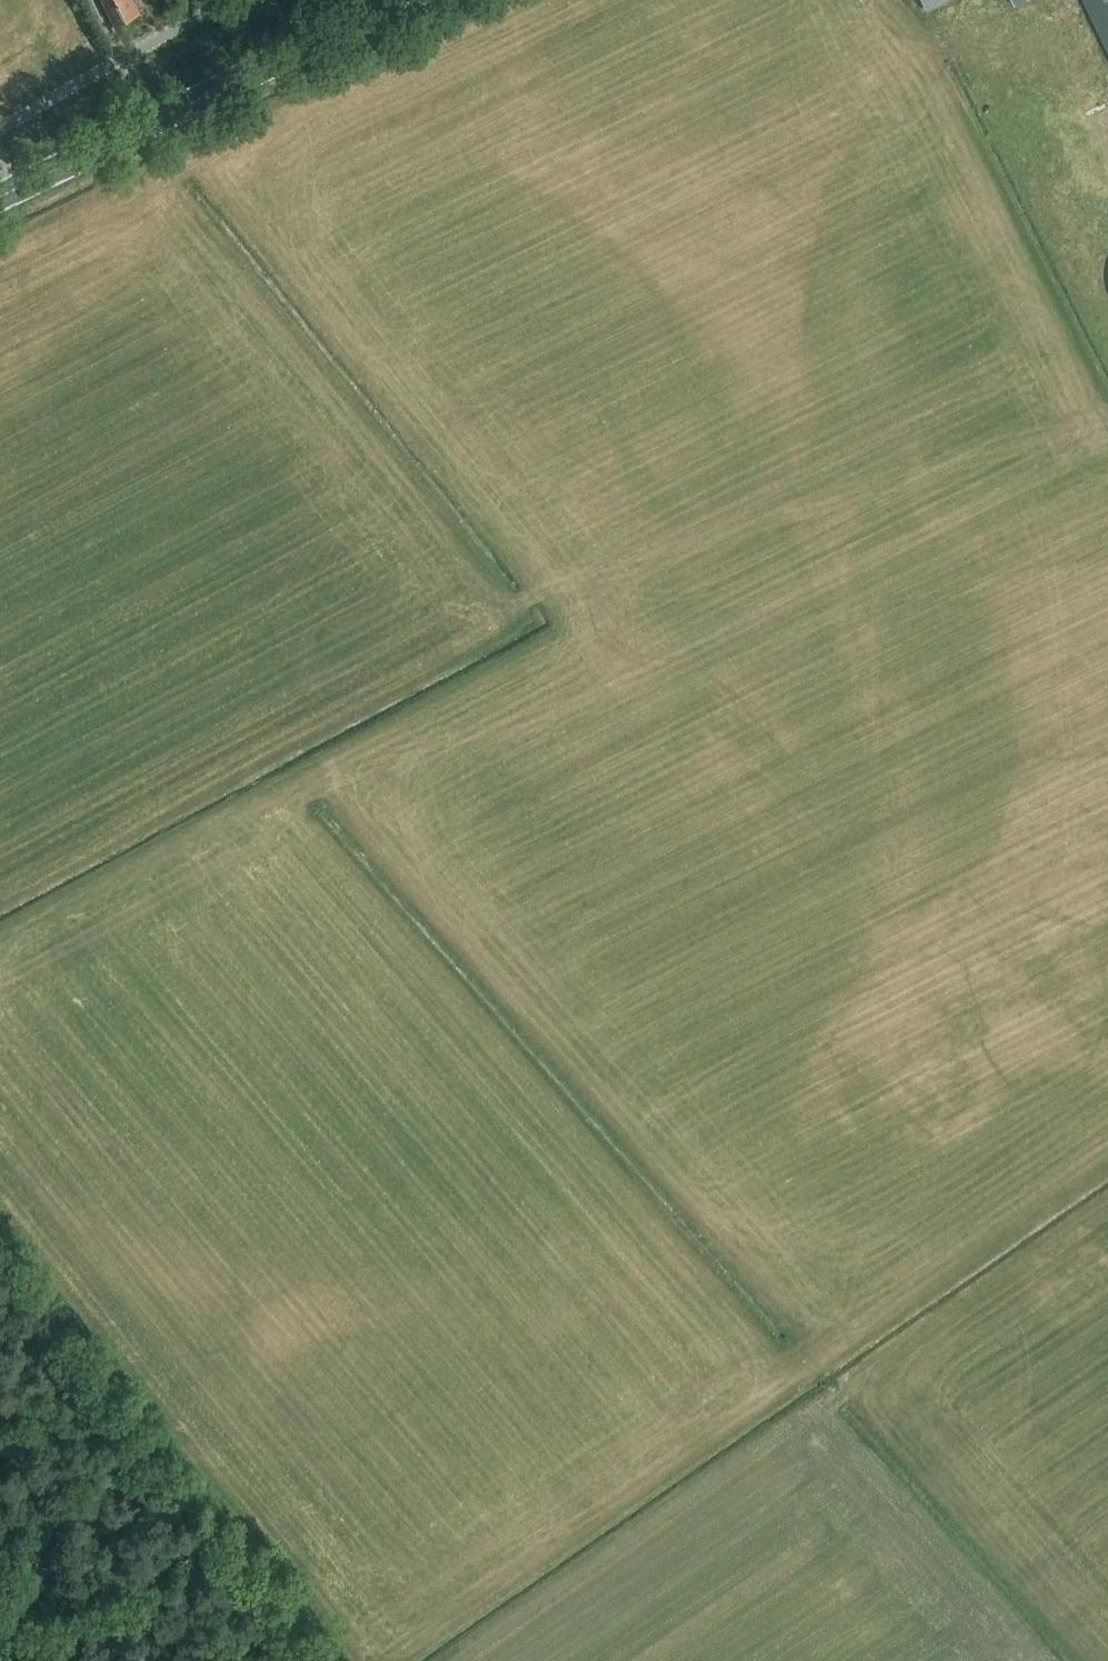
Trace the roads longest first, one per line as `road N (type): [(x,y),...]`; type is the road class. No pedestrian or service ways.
road 1 (primary): [(0,196),(399,0)]

